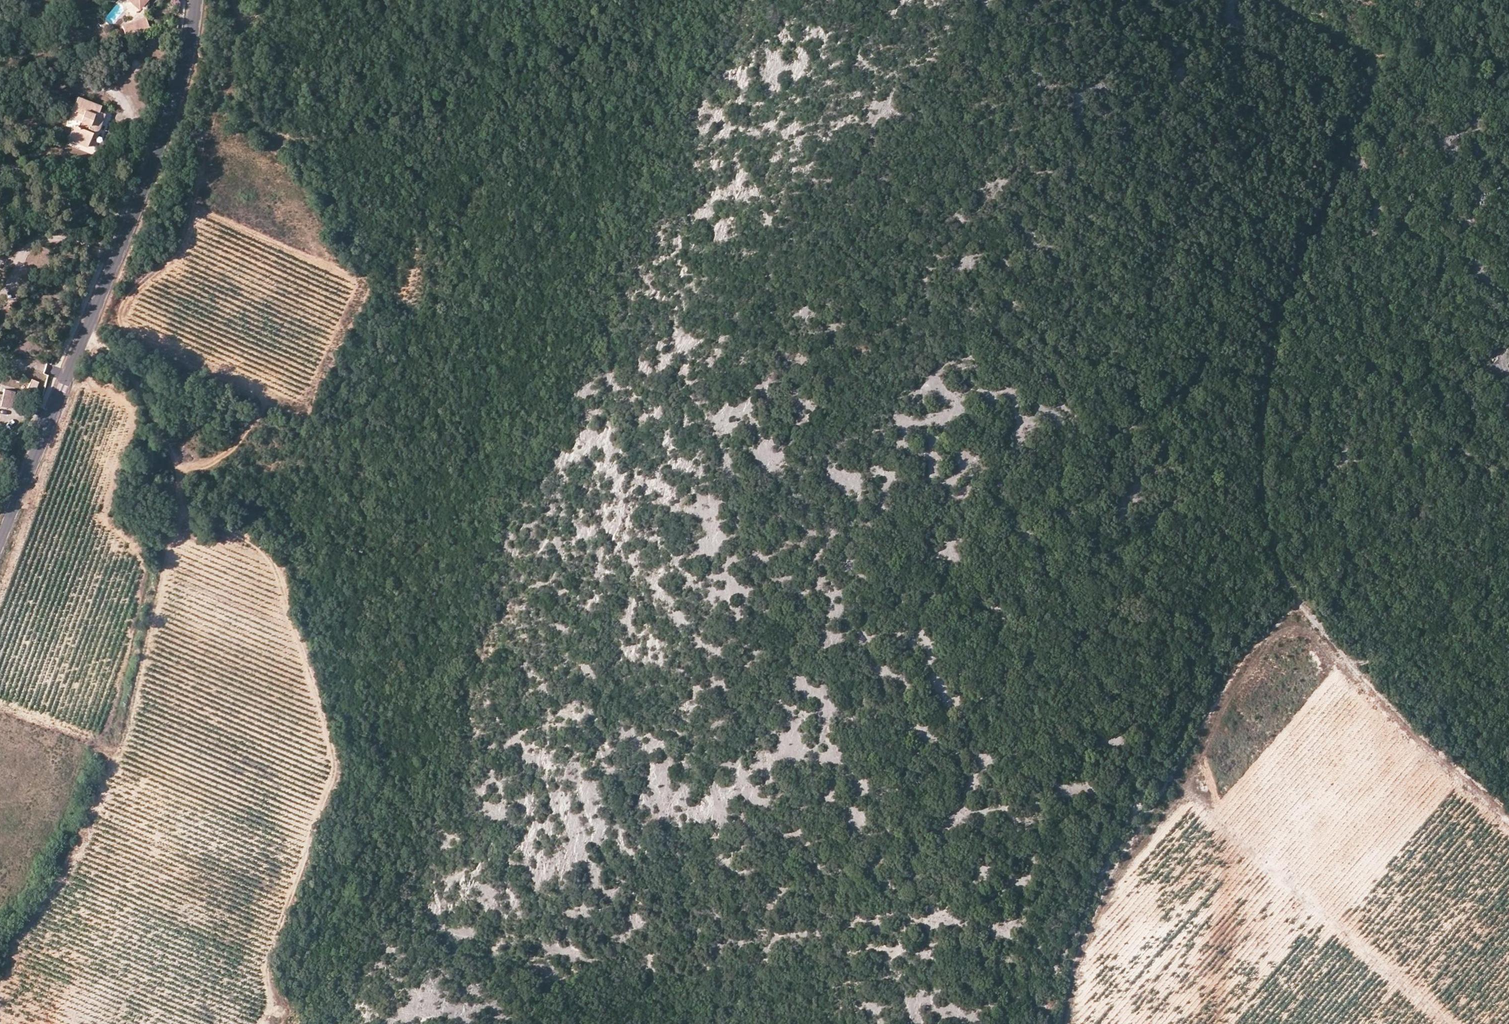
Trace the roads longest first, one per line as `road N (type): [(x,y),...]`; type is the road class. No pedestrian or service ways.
road 1 (tertiary): [(0,543),(156,154),(196,0)]

